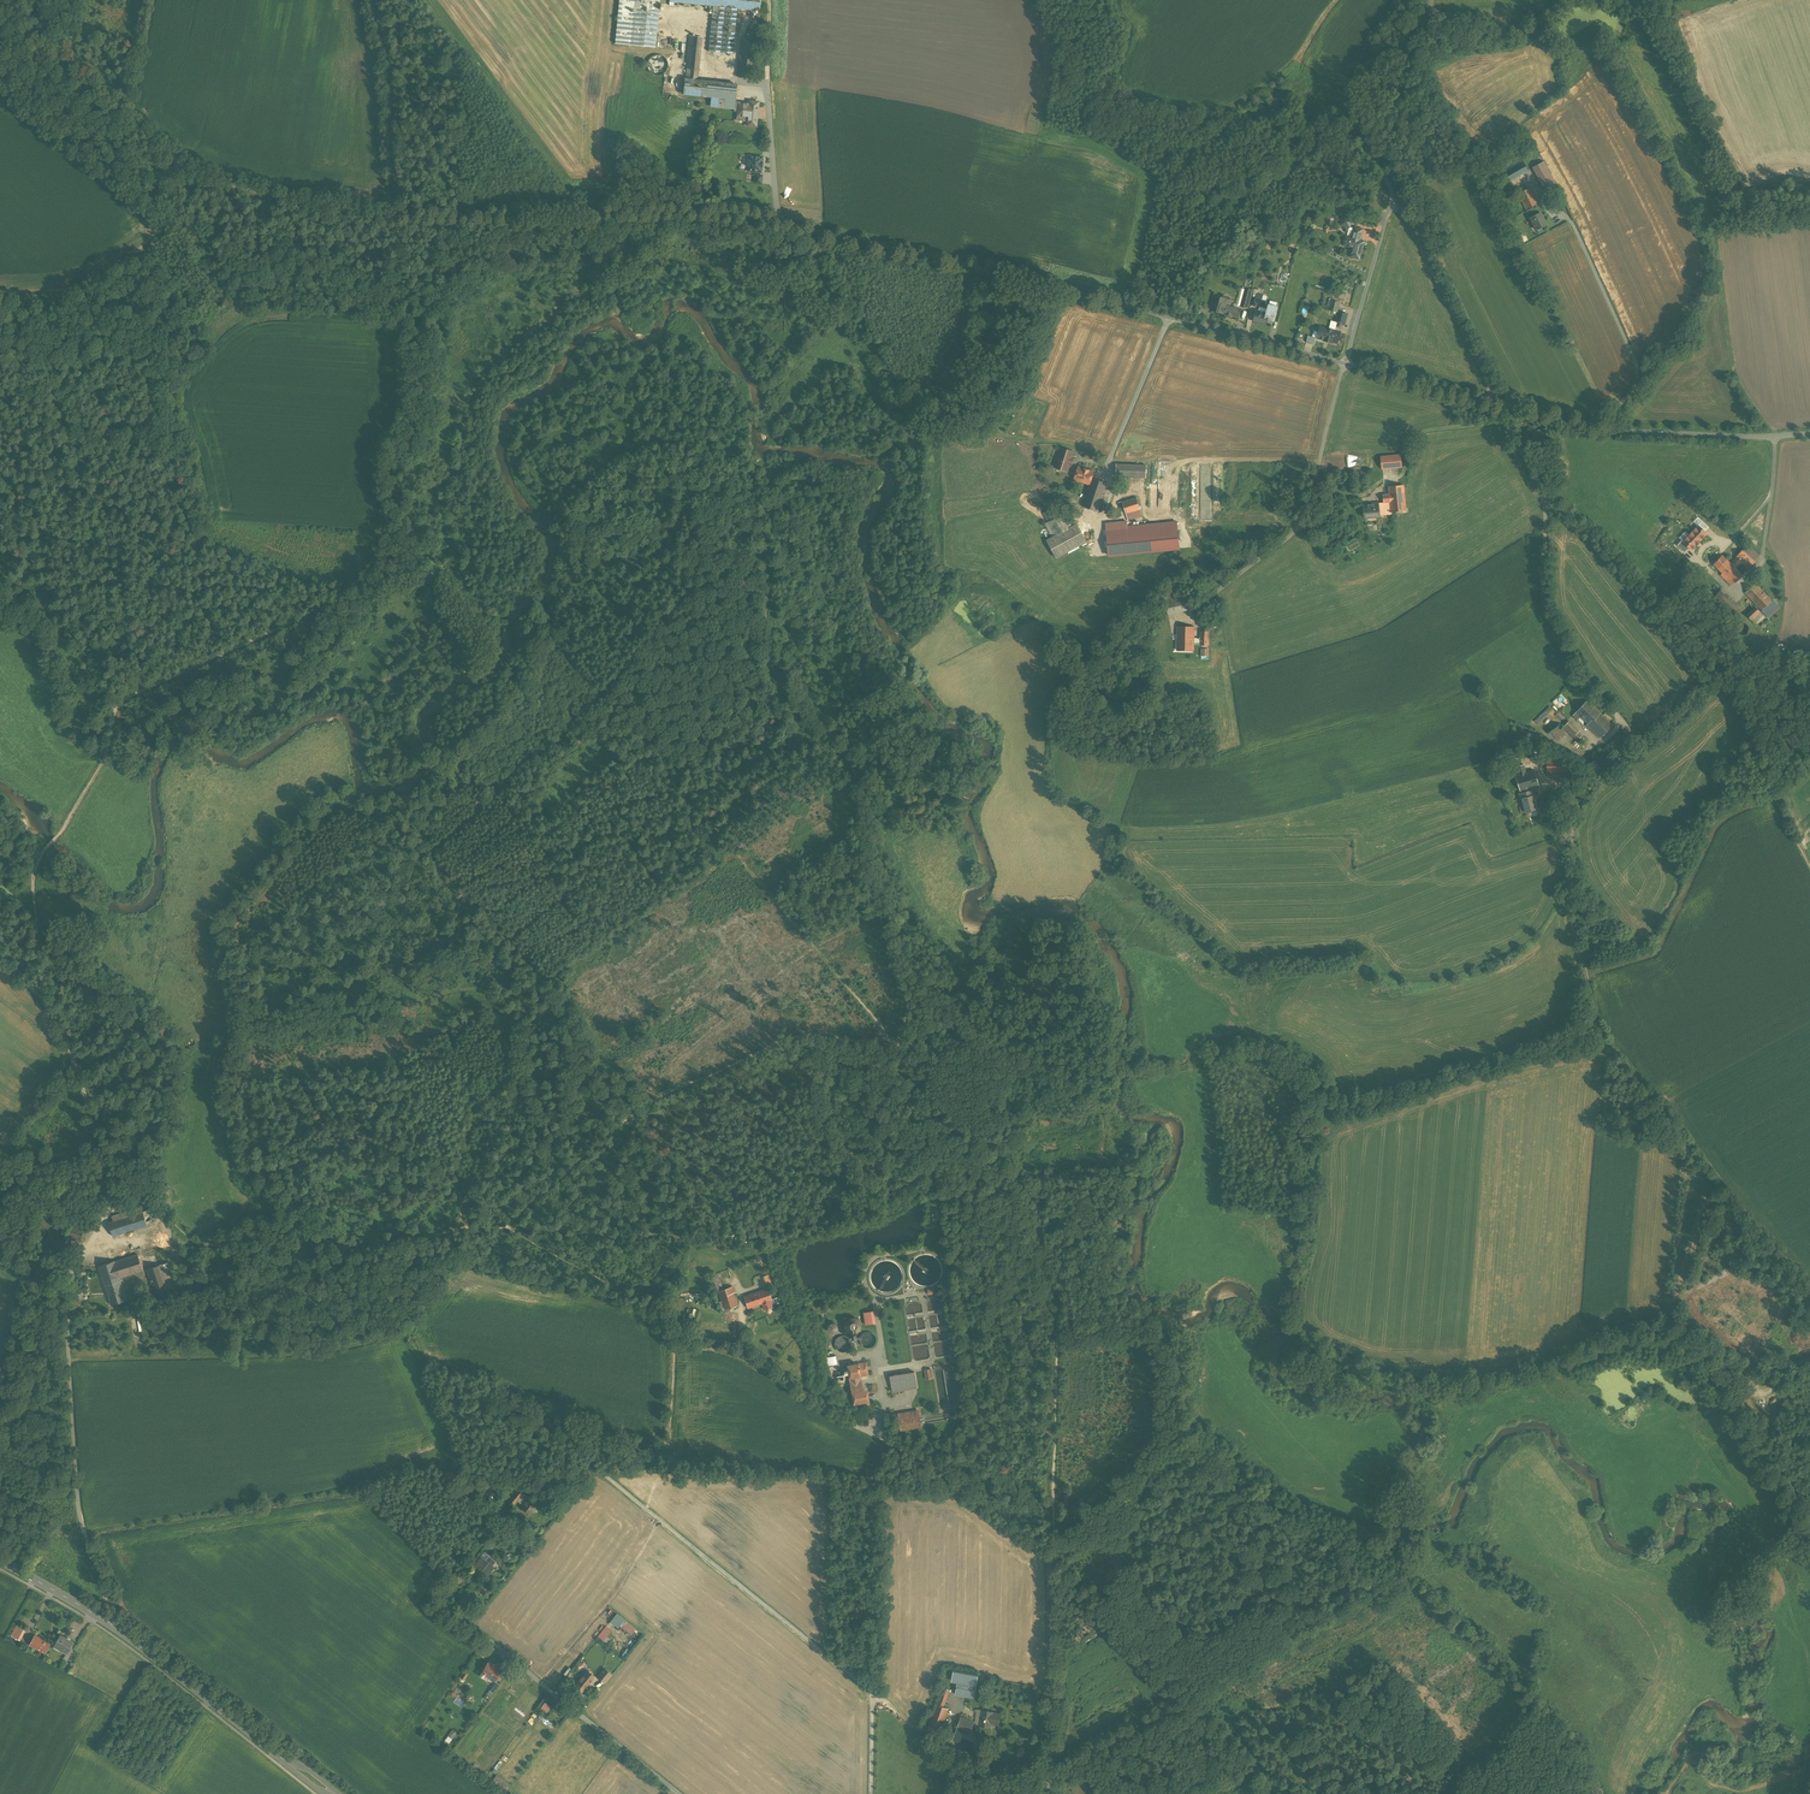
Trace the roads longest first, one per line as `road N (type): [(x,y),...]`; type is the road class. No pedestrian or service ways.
road 1 (track): [(1498,403),(1543,498),(1541,600),(1619,728),(1618,762),(1572,820),(1570,911),(1607,1045),(1599,1104),(1577,1152),(1512,1162),(1496,1375)]
road 2 (unclassified): [(397,220),(739,218),(943,259),(1346,365)]
road 3 (track): [(117,706),(341,598),(382,543),(389,525),(377,462),(403,410),(397,220)]
road 4 (track): [(717,556),(728,550),(767,566),(766,644),(779,693),(807,733),(853,764),(864,875),(907,1021),(897,1044)]
road 5 (track): [(543,637),(897,1044)]
road 6 (residential): [(847,1422),(951,1478),(1057,1565),(1050,1793)]
road 7 (track): [(872,1793),(871,1694),(609,1479),(579,1473)]
road 8 (unclassified): [(397,220),(203,181),(0,14)]
road 9 (track): [(498,1229),(642,1107),(687,1086),(797,1038),(897,1044)]
road 10 (track): [(1025,1179),(1037,1202),(1043,1269),(1060,1296),(1057,1565)]
road 11 (track): [(464,785),(522,767),(577,720),(717,556)]
road 12 (unclassified): [(98,1616),(108,1597),(77,1503),(70,1298)]
road 13 (track): [(1809,1293),(1689,1157),(1607,1045)]
road 14 (unclassified): [(1498,403),(1623,432),(1809,434)]
road 15 (tertiary): [(98,1616),(335,1793)]
road 16 (track): [(1595,1023),(1539,1056),(1316,1115)]
road 17 (unclassified): [(680,1793),(465,1615)]
road 18 (track): [(199,1247),(250,1246),(324,1262),(450,1231)]
road 19 (unclassified): [(1395,197),(1355,116),(1352,85),(1360,67),(1423,24),(1432,0)]
road 20 (unclassified): [(1498,403),(1395,197)]
road 21 (unclassified): [(397,220),(392,60),(376,0)]
road 22 (track): [(871,1694),(991,1772),(1051,1773)]
road 23 (track): [(43,998),(77,1073),(109,1188)]
road 24 (track): [(897,1044),(947,1115),(1025,1179)]
road 25 (unclassified): [(1346,365),(1395,197)]
road 26 (unclassified): [(1346,365),(1498,403)]
road 27 (track): [(1050,1777),(1186,1702)]
road 28 (track): [(45,850),(32,881),(43,998)]
road 29 (track): [(59,835),(106,754),(117,706)]
road 30 (track): [(1504,416),(1418,434),(1401,477)]
road 31 (track): [(109,1188),(106,1216),(73,1268),(70,1298)]
road 32 (track): [(117,706),(57,603)]

